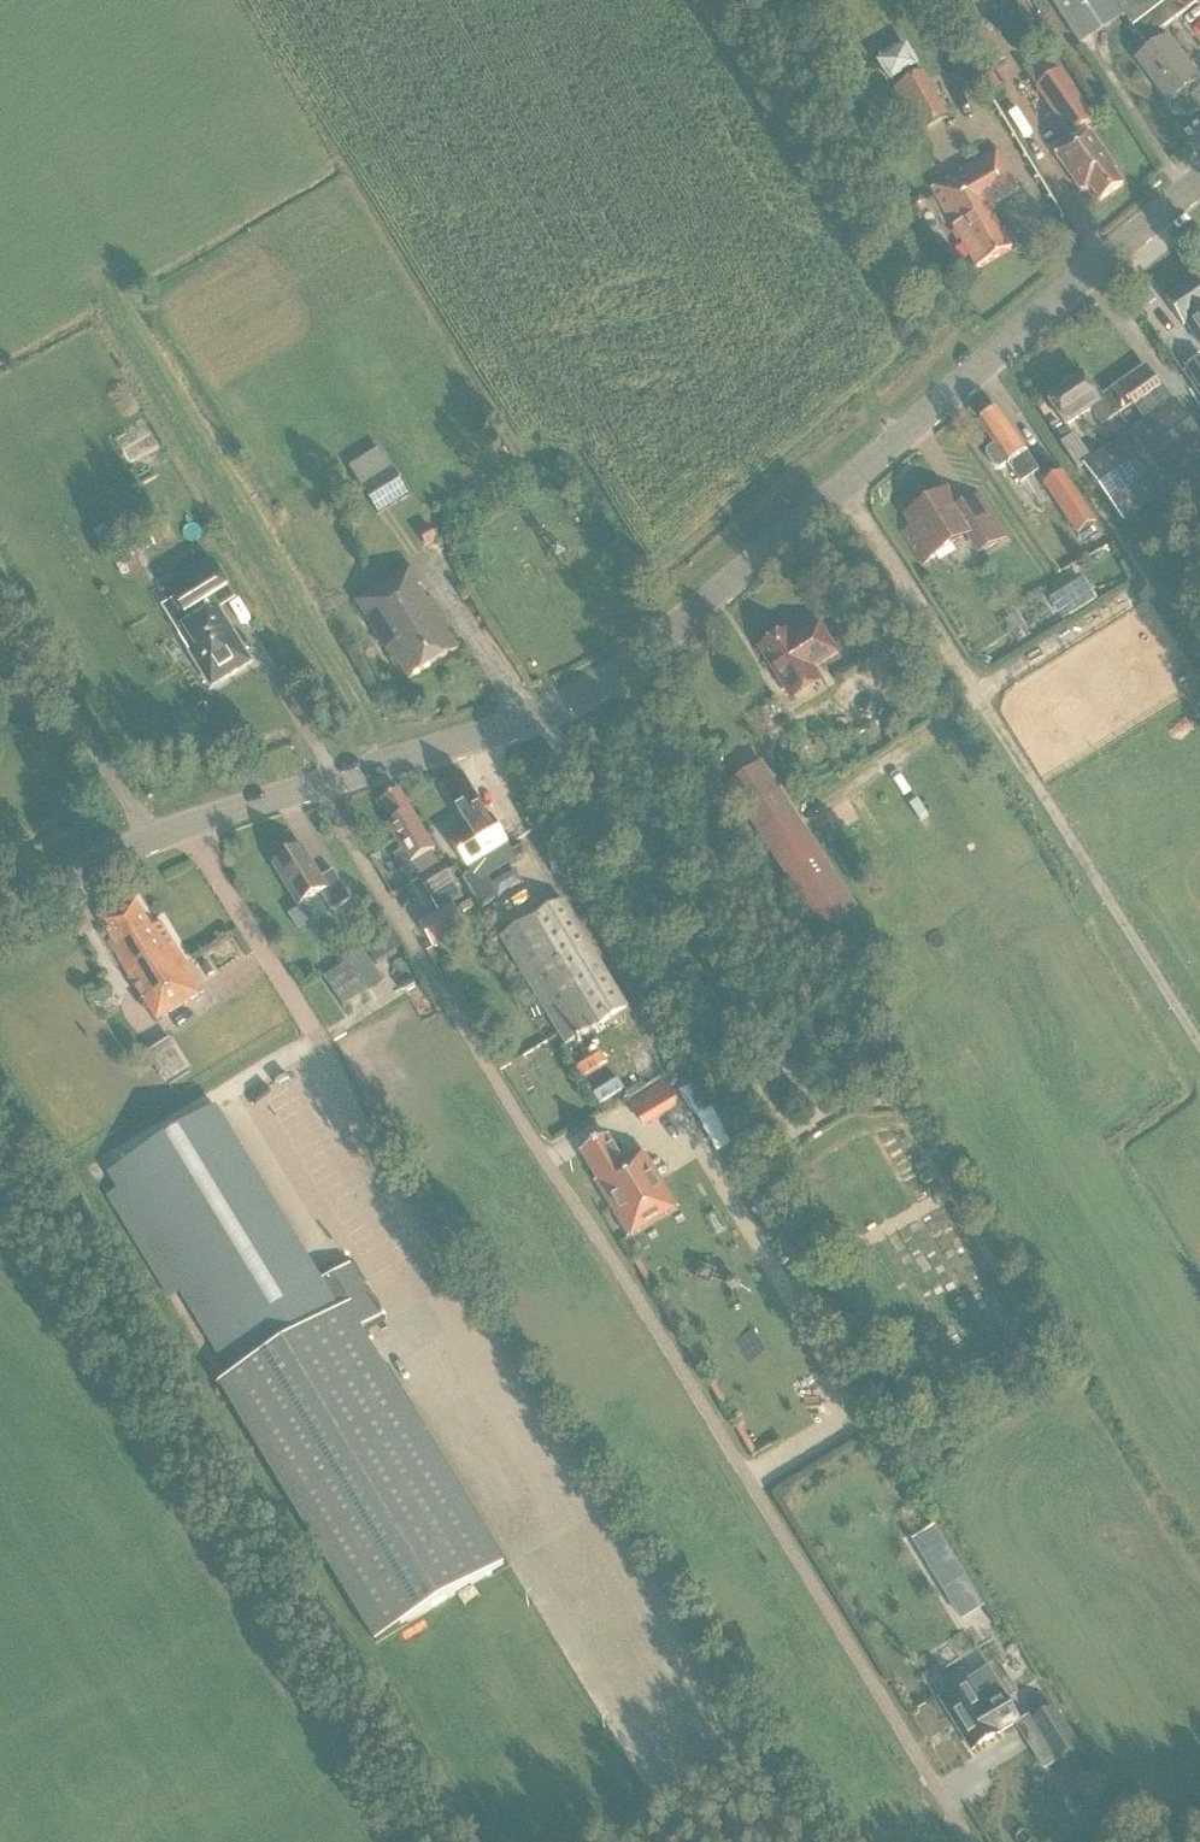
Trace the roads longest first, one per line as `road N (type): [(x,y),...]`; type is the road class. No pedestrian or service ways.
road 1 (unclassified): [(973,1841),(405,933),(320,782)]
road 2 (tertiary): [(1199,185),(661,642),(508,725),(320,782)]
road 3 (track): [(107,294),(360,709),(382,764)]
road 4 (tertiary): [(320,782),(134,843),(0,912)]

